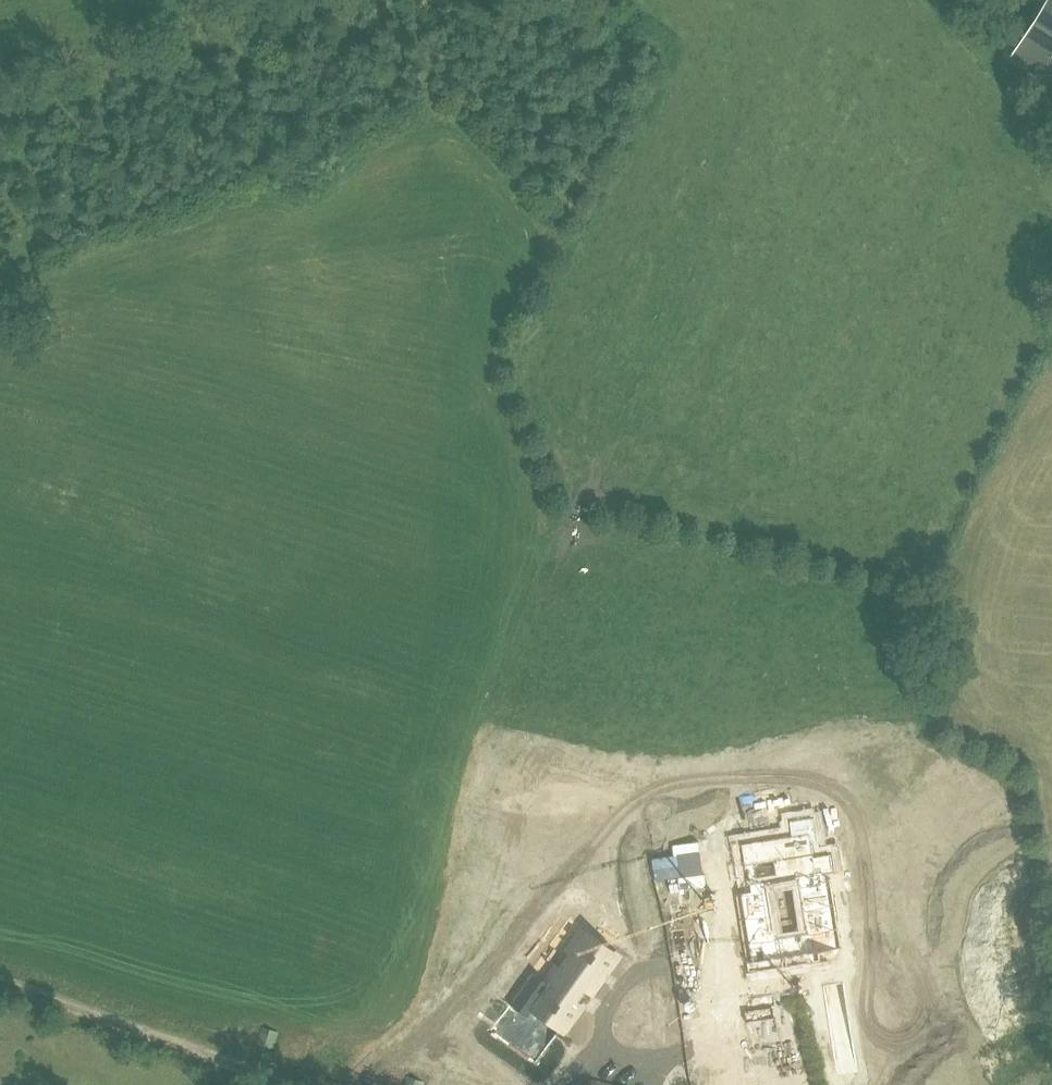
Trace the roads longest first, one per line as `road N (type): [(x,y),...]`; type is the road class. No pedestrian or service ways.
road 1 (track): [(0,984),(281,1084)]

